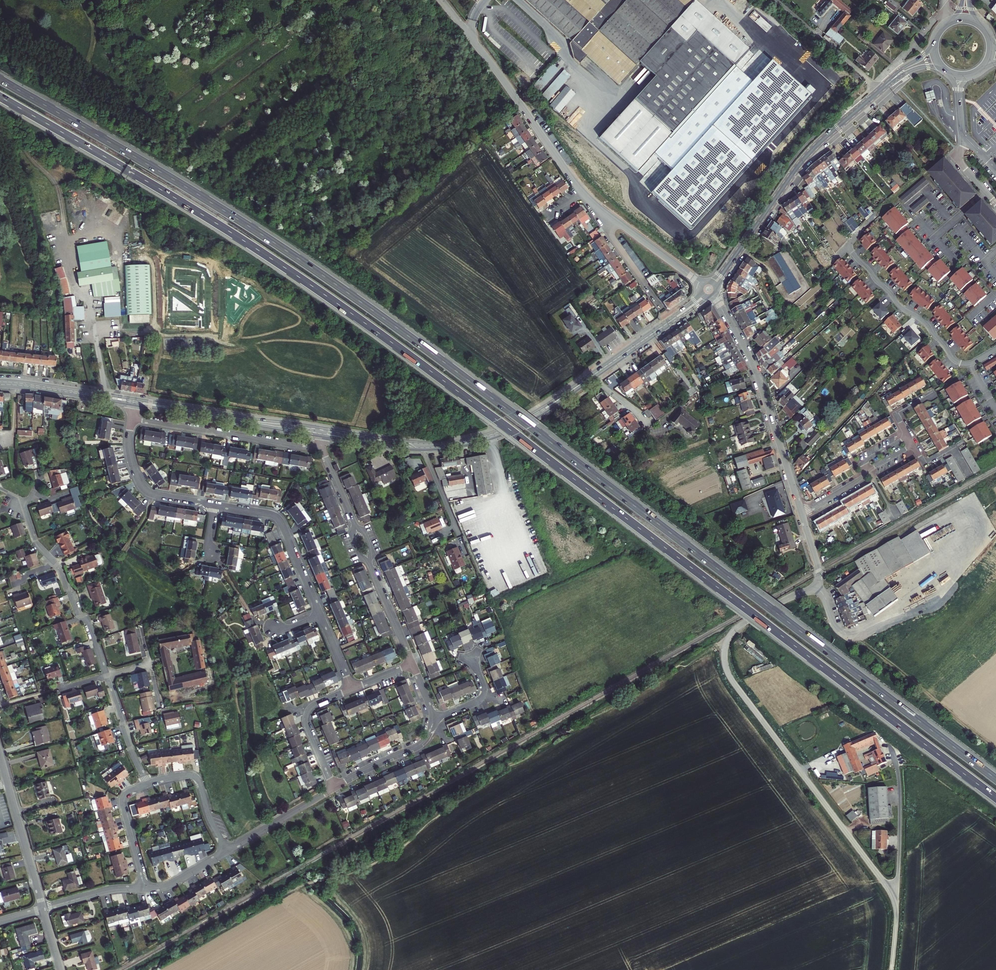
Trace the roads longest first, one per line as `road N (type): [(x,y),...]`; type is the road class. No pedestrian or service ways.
road 1 (motorway): [(0,97),(341,306),(995,798)]
road 2 (motorway): [(995,779),(323,276),(0,80)]
road 3 (unclassified): [(892,969),(892,895),(726,667),(735,630),(778,603)]
road 4 (primary): [(891,80),(808,154),(710,289)]
road 5 (primary): [(322,436),(457,447),(513,430),(568,393)]
road 6 (primary): [(568,393),(501,429),(455,441),(324,428)]
road 7 (residential): [(802,514),(762,386),(710,289)]
road 8 (residential): [(582,193),(441,0)]
road 9 (residential): [(322,450),(131,419)]
road 10 (primary): [(324,428),(135,399)]
road 11 (primary): [(134,405),(322,436)]
road 12 (residential): [(320,615),(277,519),(214,505)]
road 13 (residential): [(847,245),(958,362)]
road 14 (residential): [(43,909),(0,756)]
road 15 (primary): [(710,289),(592,376)]
road 16 (residential): [(214,505),(144,490),(129,456),(131,419)]
road 17 (primary): [(135,399),(0,380)]
road 18 (primary): [(0,386),(134,405)]
road 19 (residential): [(333,788),(305,718),(315,704),(351,689)]
road 20 (residential): [(148,784),(195,777),(227,851)]
road 21 (residential): [(433,719),(420,744),(333,788)]
road 22 (residential): [(106,676),(55,563)]
road 23 (residential): [(145,889),(122,800),(148,784)]
road 24 (residential): [(710,289),(611,217)]

